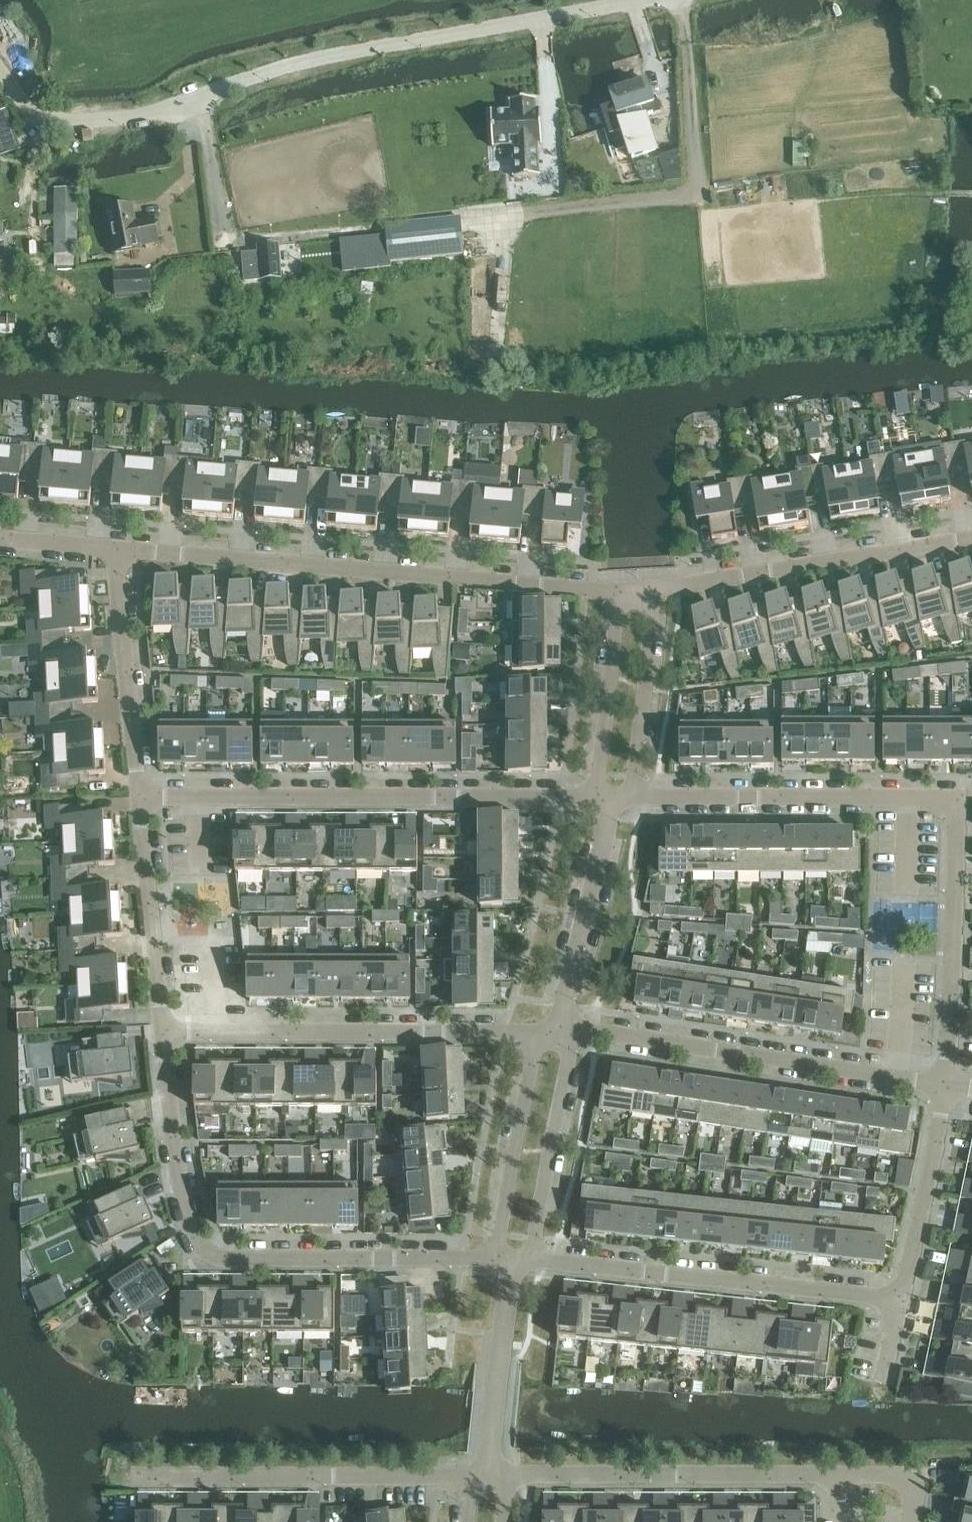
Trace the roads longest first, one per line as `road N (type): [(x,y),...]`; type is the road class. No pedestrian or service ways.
road 1 (unclassified): [(21,103),(64,122),(138,117),(312,61),(648,0)]
road 2 (residential): [(621,795),(962,799),(950,1087)]
road 3 (residential): [(514,1272),(463,1260),(223,1261),(198,1247),(162,1035)]
road 4 (residential): [(622,595),(117,549)]
road 5 (residential): [(142,800),(618,795)]
road 6 (residential): [(162,1035),(563,1031)]
road 7 (residential): [(950,1087),(563,1031)]
road 8 (residential): [(514,1272),(562,1265),(901,1300)]
road 9 (residential): [(837,1480),(487,1479)]
road 10 (residential): [(140,1479),(487,1479)]
road 11 (residential): [(971,539),(656,590)]
road 12 (residential): [(563,1031),(537,1049),(502,1238),(514,1272)]
road 13 (residential): [(514,1272),(535,1254),(571,1059),(563,1031)]
road 14 (residential): [(142,800),(120,643),(117,549)]
road 15 (residential): [(563,1031),(618,795)]
road 16 (residential): [(162,1035),(142,800)]
road 17 (residential): [(950,1087),(901,1300)]
road 18 (residential): [(621,795),(635,782),(656,590)]
road 19 (residential): [(487,1479),(514,1272)]
road 20 (residential): [(622,595),(601,779),(618,795)]

